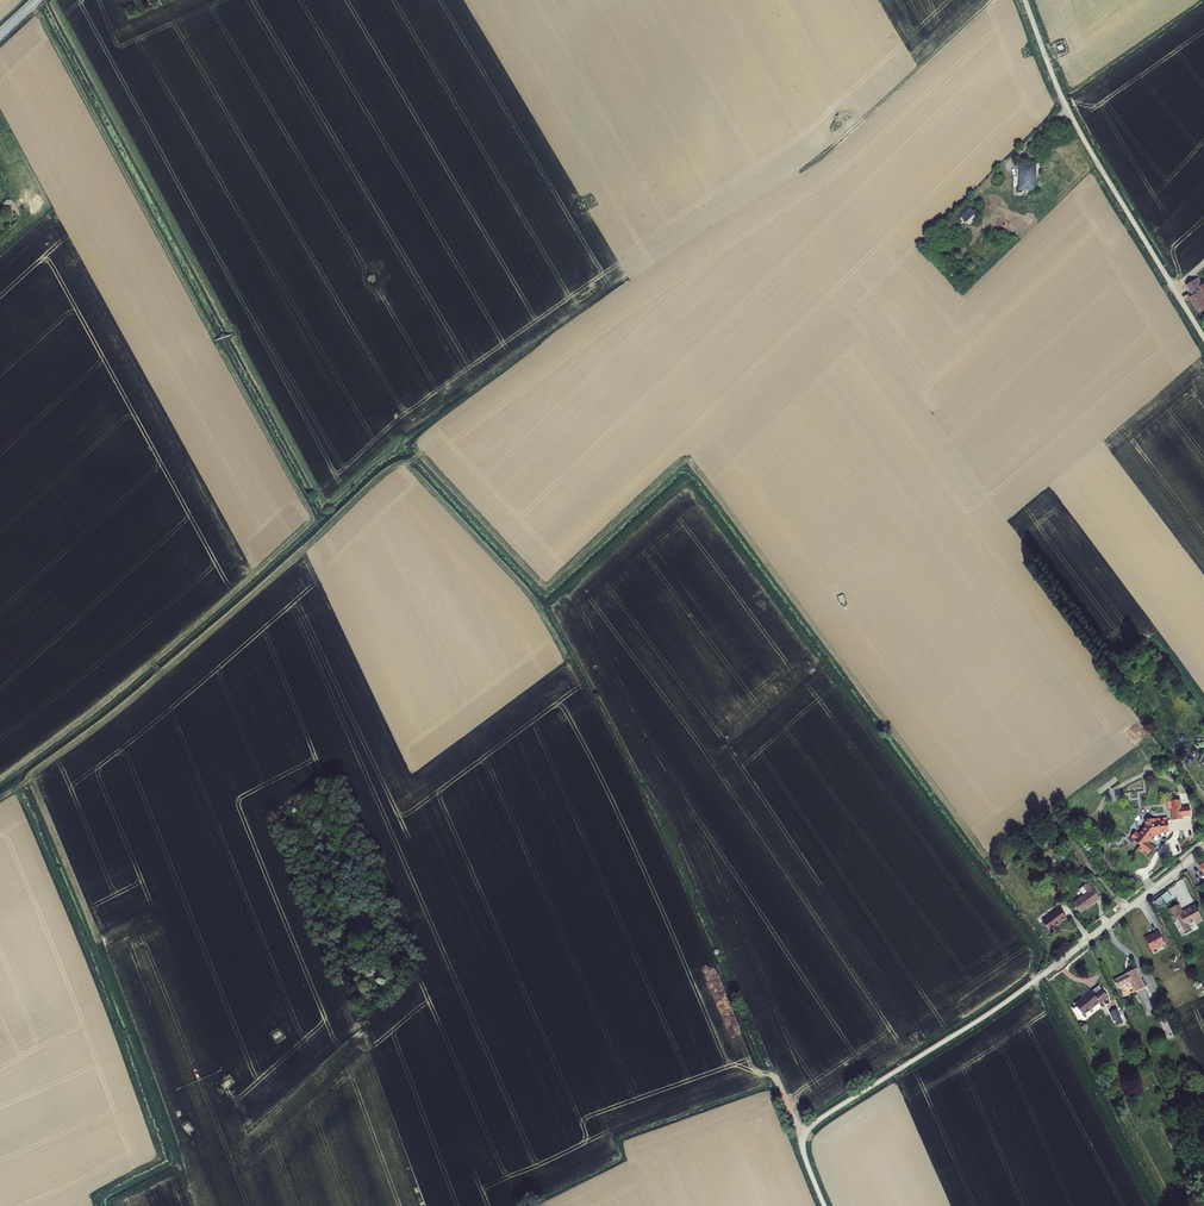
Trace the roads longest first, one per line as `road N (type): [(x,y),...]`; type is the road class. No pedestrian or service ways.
road 1 (unclassified): [(812,1125),(998,1008),(1203,849)]
road 2 (residential): [(1025,0),(1071,116),(1175,289)]

